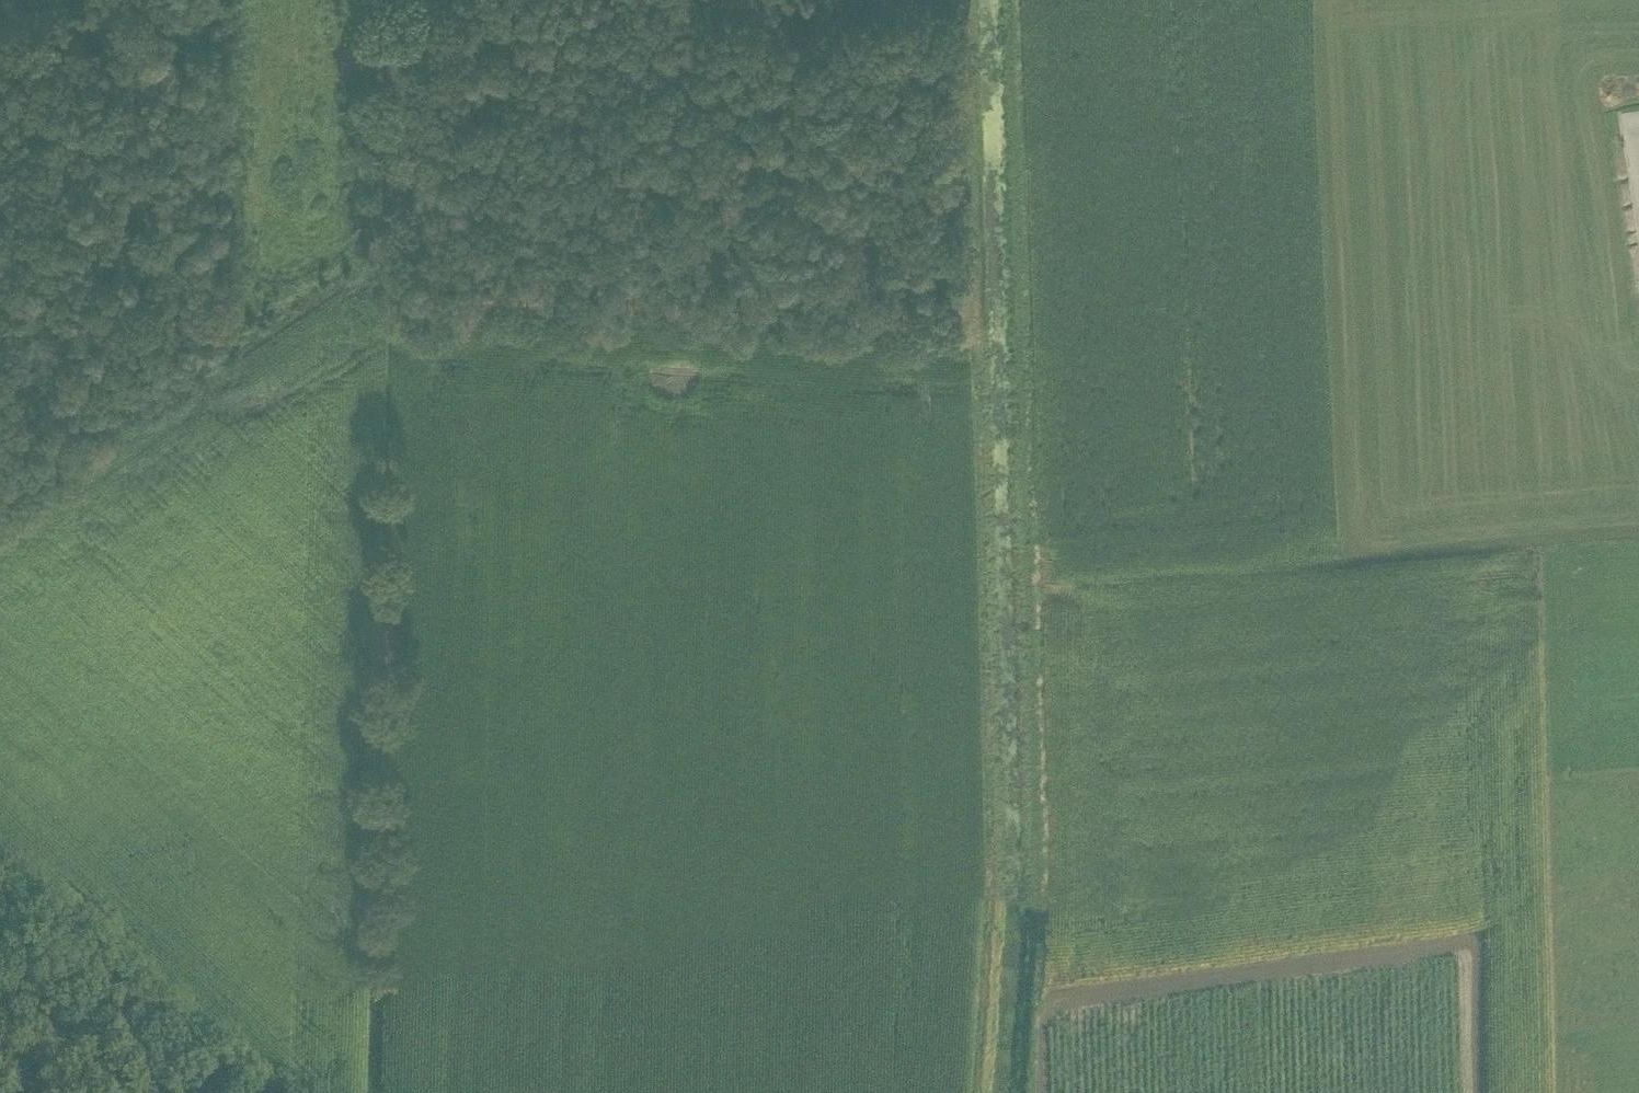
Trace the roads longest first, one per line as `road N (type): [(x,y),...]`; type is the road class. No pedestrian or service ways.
road 1 (track): [(965,0),(973,337)]
road 2 (track): [(0,908),(203,1092)]

